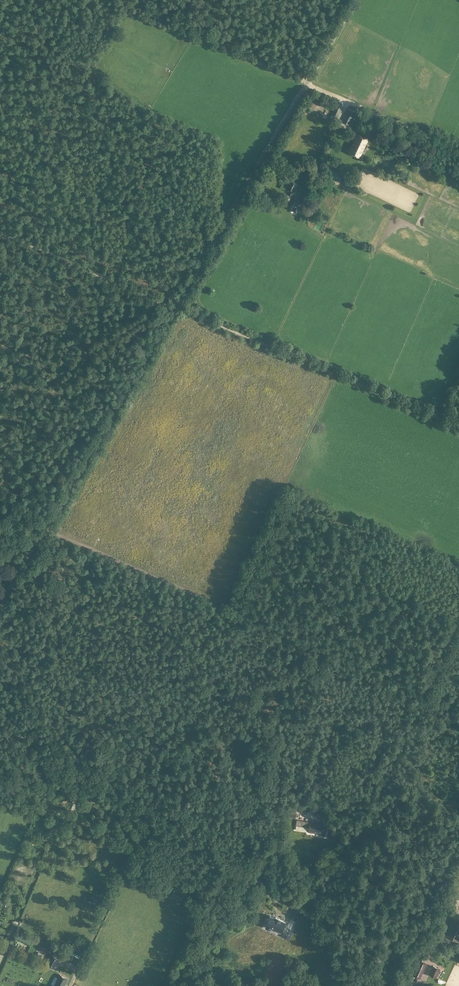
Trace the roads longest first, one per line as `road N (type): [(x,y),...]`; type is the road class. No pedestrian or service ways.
road 1 (unclassified): [(0,608),(355,0)]
road 2 (track): [(458,426),(0,232)]
road 3 (track): [(458,708),(46,530)]
road 4 (track): [(458,148),(121,0)]
road 5 (track): [(160,301),(42,386),(0,366)]
road 6 (track): [(166,985),(206,900),(187,885)]

